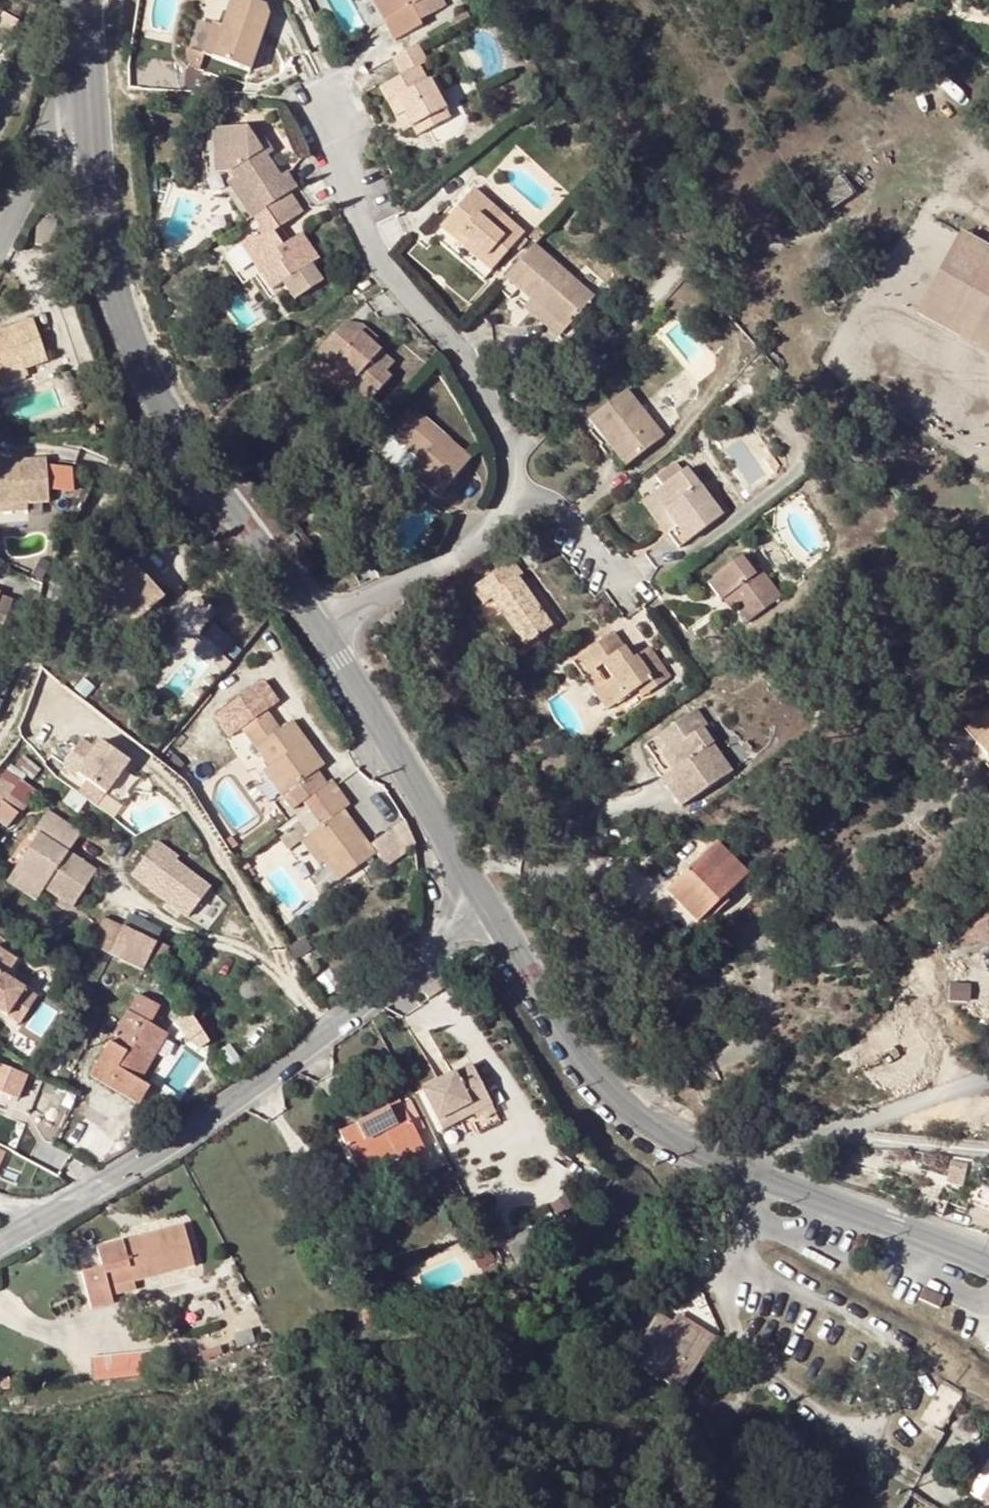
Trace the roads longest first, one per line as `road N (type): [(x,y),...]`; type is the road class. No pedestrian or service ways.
road 1 (residential): [(490,912),(197,1126),(0,1241)]
road 2 (residential): [(535,496),(462,358),(371,259),(327,87)]
road 3 (tertiary): [(84,73),(111,285),(139,364),(202,467)]
road 4 (tertiary): [(490,912),(571,1048),(622,1102),(690,1149),(740,1170)]
road 5 (tertiary): [(319,625),(490,912)]
road 6 (residential): [(988,1069),(864,1123),(775,1135),(740,1170)]
road 7 (tertiary): [(740,1170),(988,1261)]
road 8 (residential): [(319,625),(535,496)]
road 9 (residential): [(57,594),(106,488),(125,475),(190,479),(202,467)]
road 10 (tertiary): [(202,467),(319,625)]
road 11 (residential): [(0,235),(30,196),(67,82),(84,73)]
road 12 (track): [(902,291),(906,250),(925,215),(955,203),(988,221)]
road 13 (track): [(988,54),(927,30),(936,11),(988,14)]
road 14 (residential): [(604,596),(535,496)]

